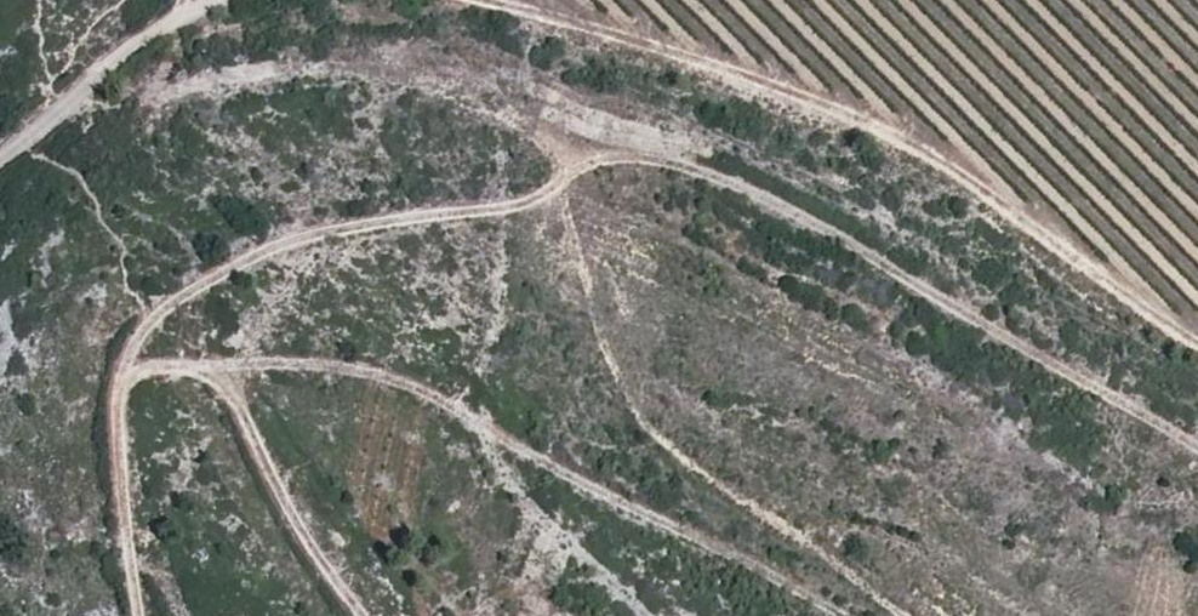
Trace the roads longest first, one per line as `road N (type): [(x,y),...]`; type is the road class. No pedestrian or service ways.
road 1 (track): [(138,615),(117,417),(128,346),(214,277),(340,230),(533,200),(600,163),(698,171),(744,190),(1197,449)]
road 2 (track): [(501,0),(677,50),(881,136),(948,172),(1197,350)]
road 3 (track): [(0,167),(177,14),(207,0)]

